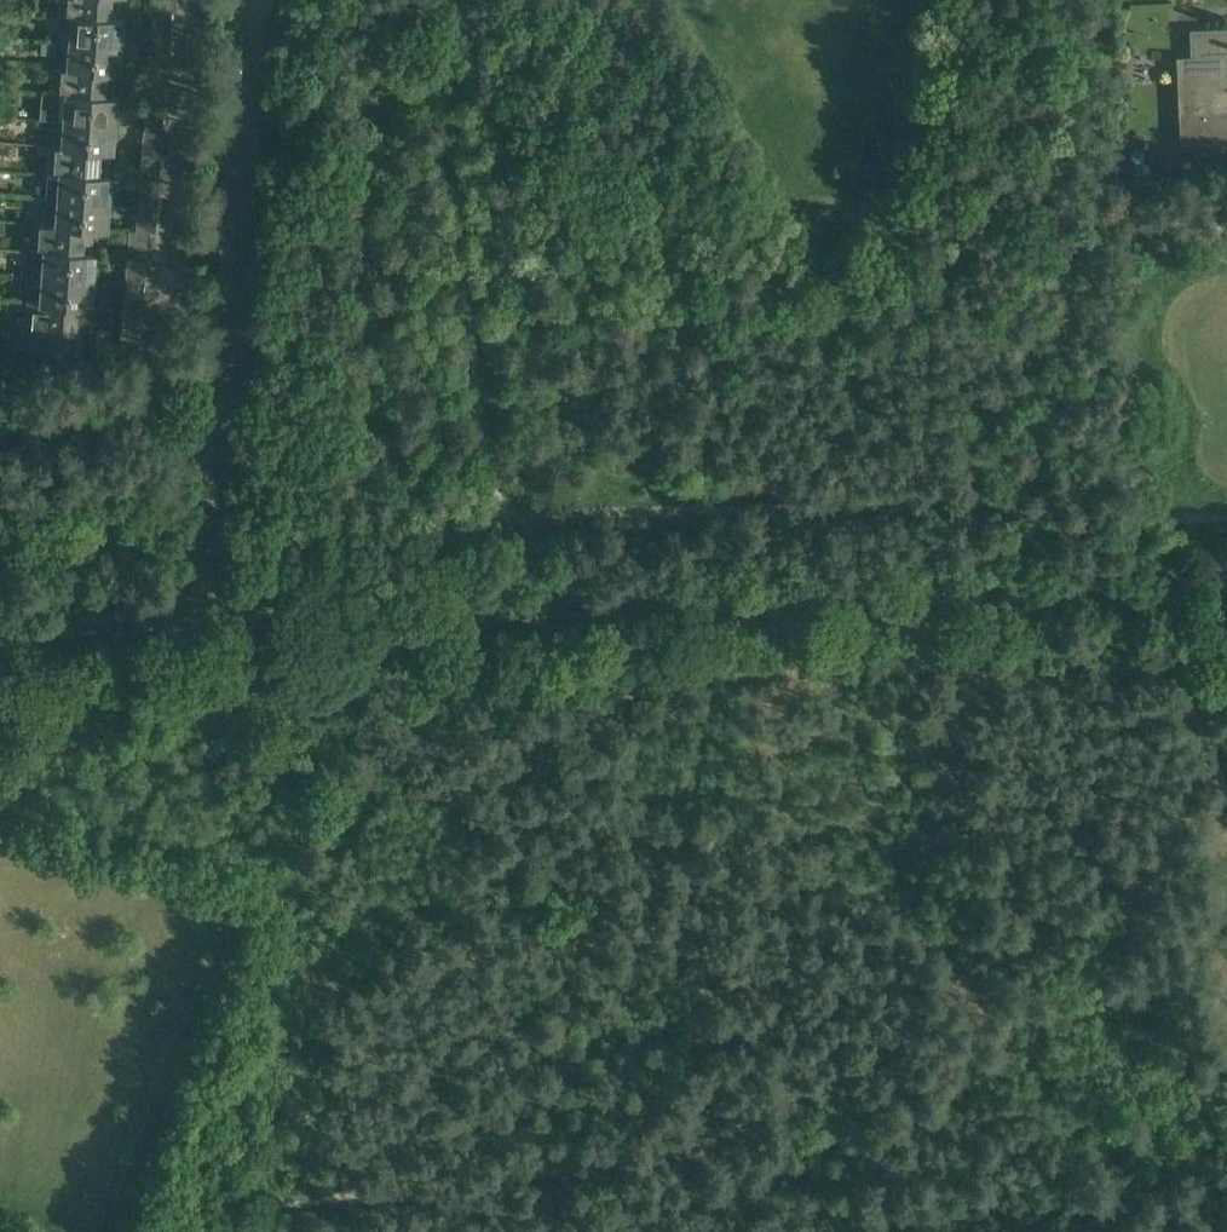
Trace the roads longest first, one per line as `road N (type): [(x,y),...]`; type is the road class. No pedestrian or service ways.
road 1 (unclassified): [(200,620),(1226,583)]
road 2 (residential): [(215,449),(182,435),(159,412),(154,388),(194,0)]
road 3 (residential): [(215,449),(259,0)]
road 4 (unclassified): [(0,627),(200,620)]
road 5 (track): [(1194,732),(1225,913)]
road 6 (residential): [(200,620),(215,449)]

